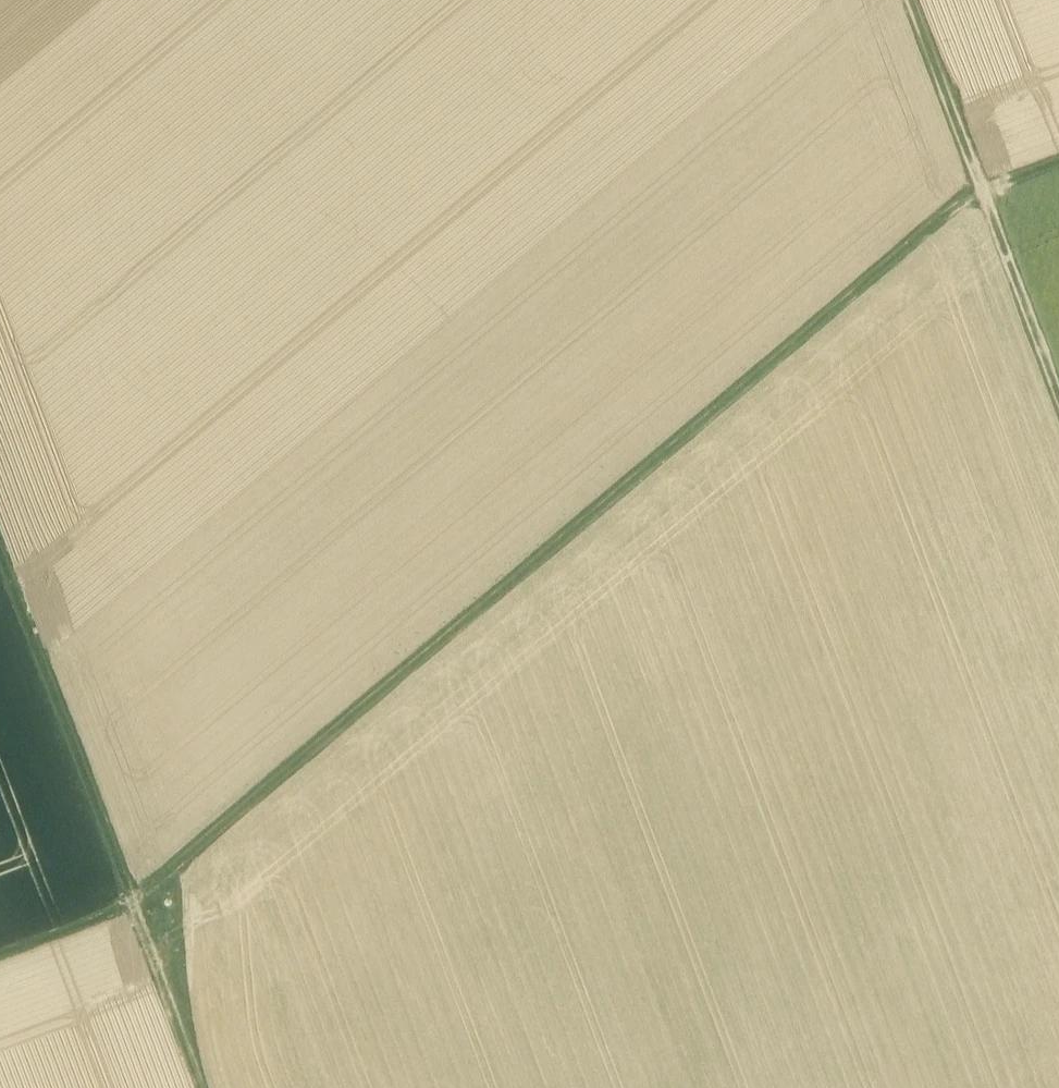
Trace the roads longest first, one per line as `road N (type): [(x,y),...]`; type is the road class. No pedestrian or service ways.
road 1 (track): [(979,191),(131,902),(0,953)]
road 2 (track): [(0,539),(203,1087)]
road 3 (track): [(1058,402),(979,191)]
road 4 (track): [(908,0),(979,191)]

